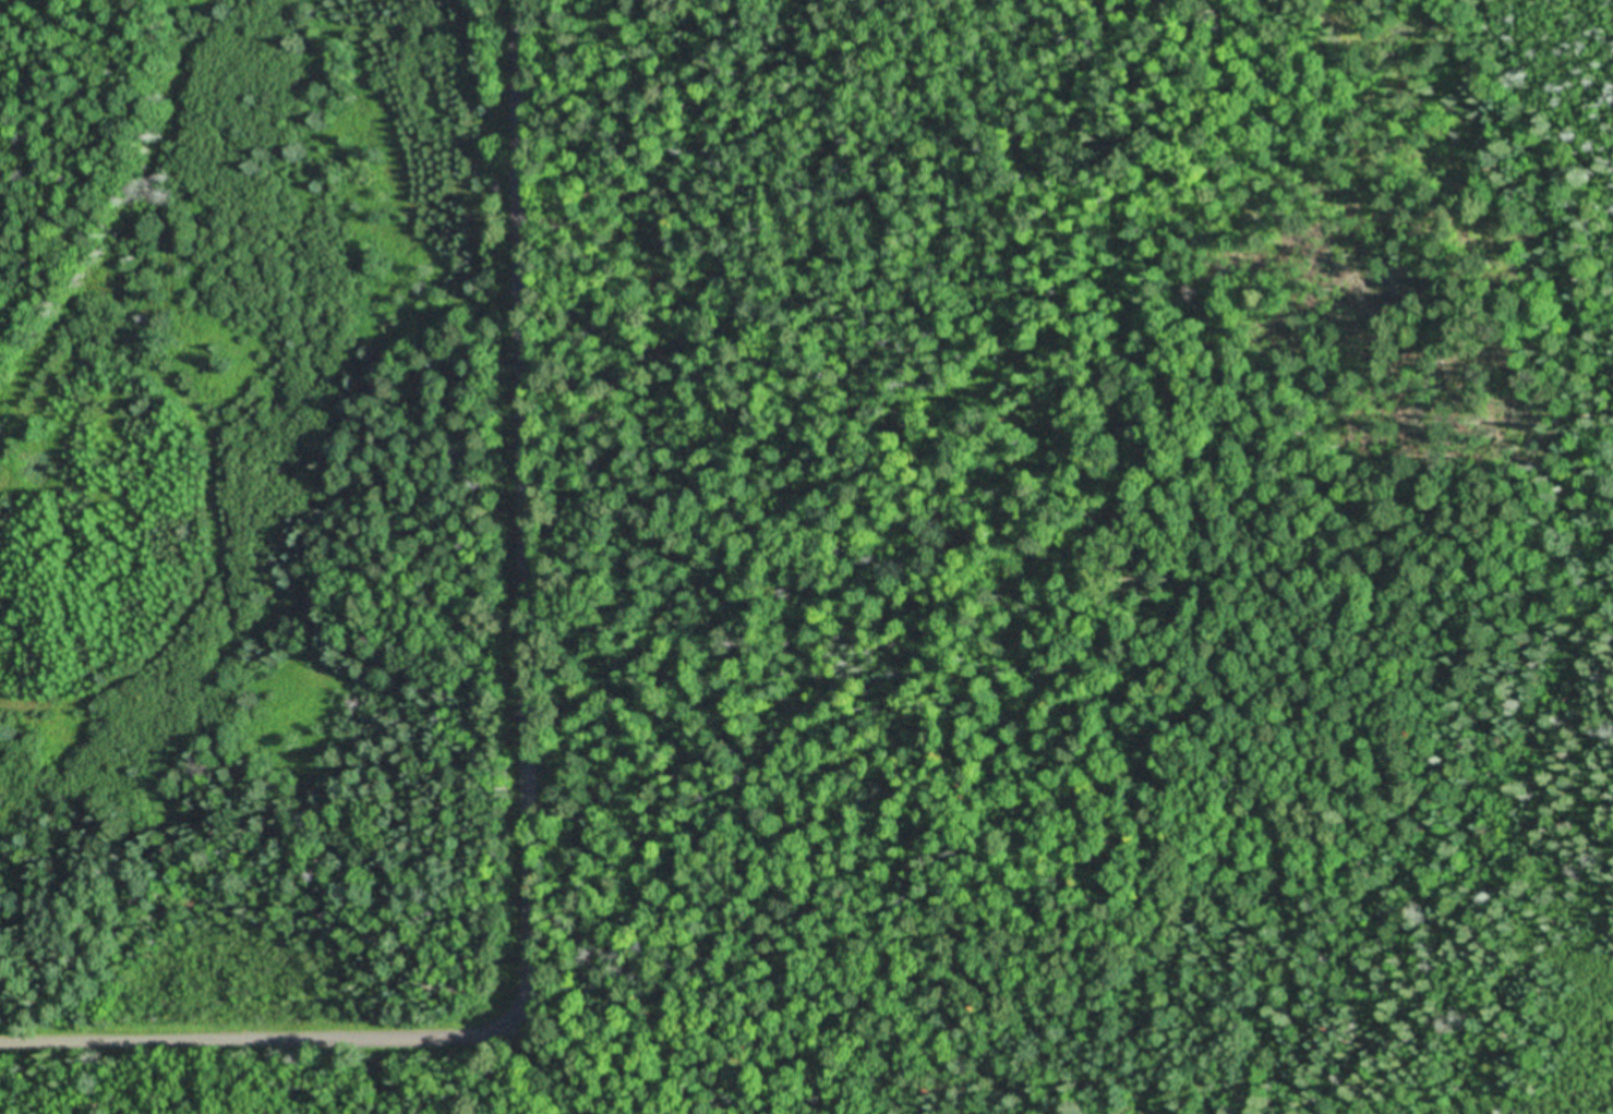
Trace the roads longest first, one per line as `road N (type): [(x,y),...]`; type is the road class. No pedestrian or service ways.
road 1 (residential): [(0,1027),(543,1017),(524,0)]

